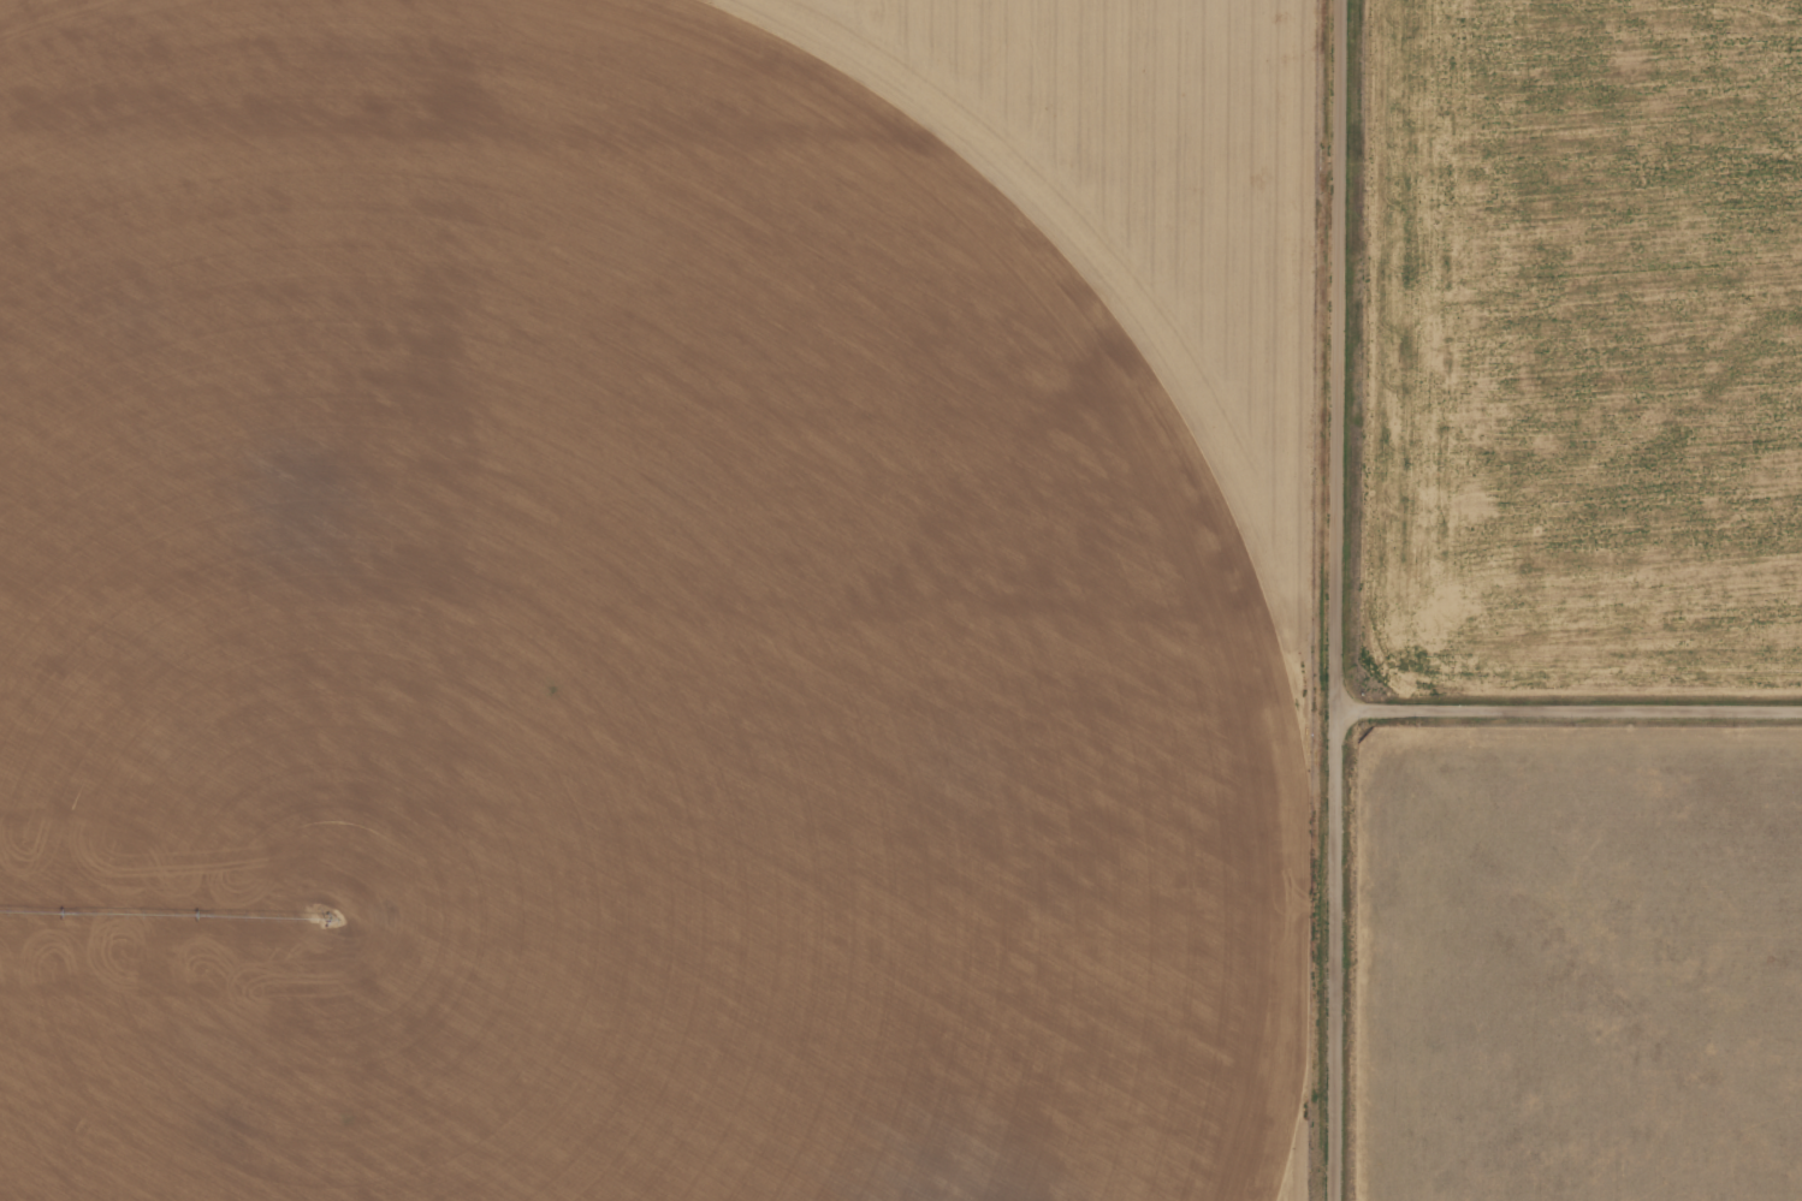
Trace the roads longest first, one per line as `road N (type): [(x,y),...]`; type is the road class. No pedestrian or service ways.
road 1 (residential): [(1334,1200),(1338,499)]
road 2 (residential): [(1338,499),(1341,0)]
road 3 (residential): [(1801,706),(1335,703)]

